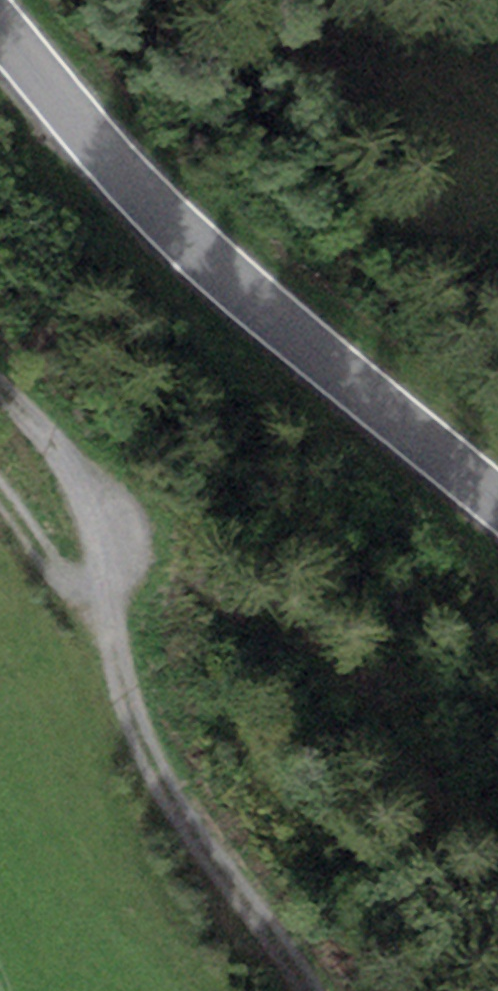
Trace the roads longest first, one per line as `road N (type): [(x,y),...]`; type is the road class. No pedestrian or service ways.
road 1 (tertiary): [(497,498),(176,231),(0,29)]
road 2 (track): [(303,990),(172,803),(104,632),(94,536),(44,428),(0,391)]
road 3 (track): [(104,632),(0,497)]

